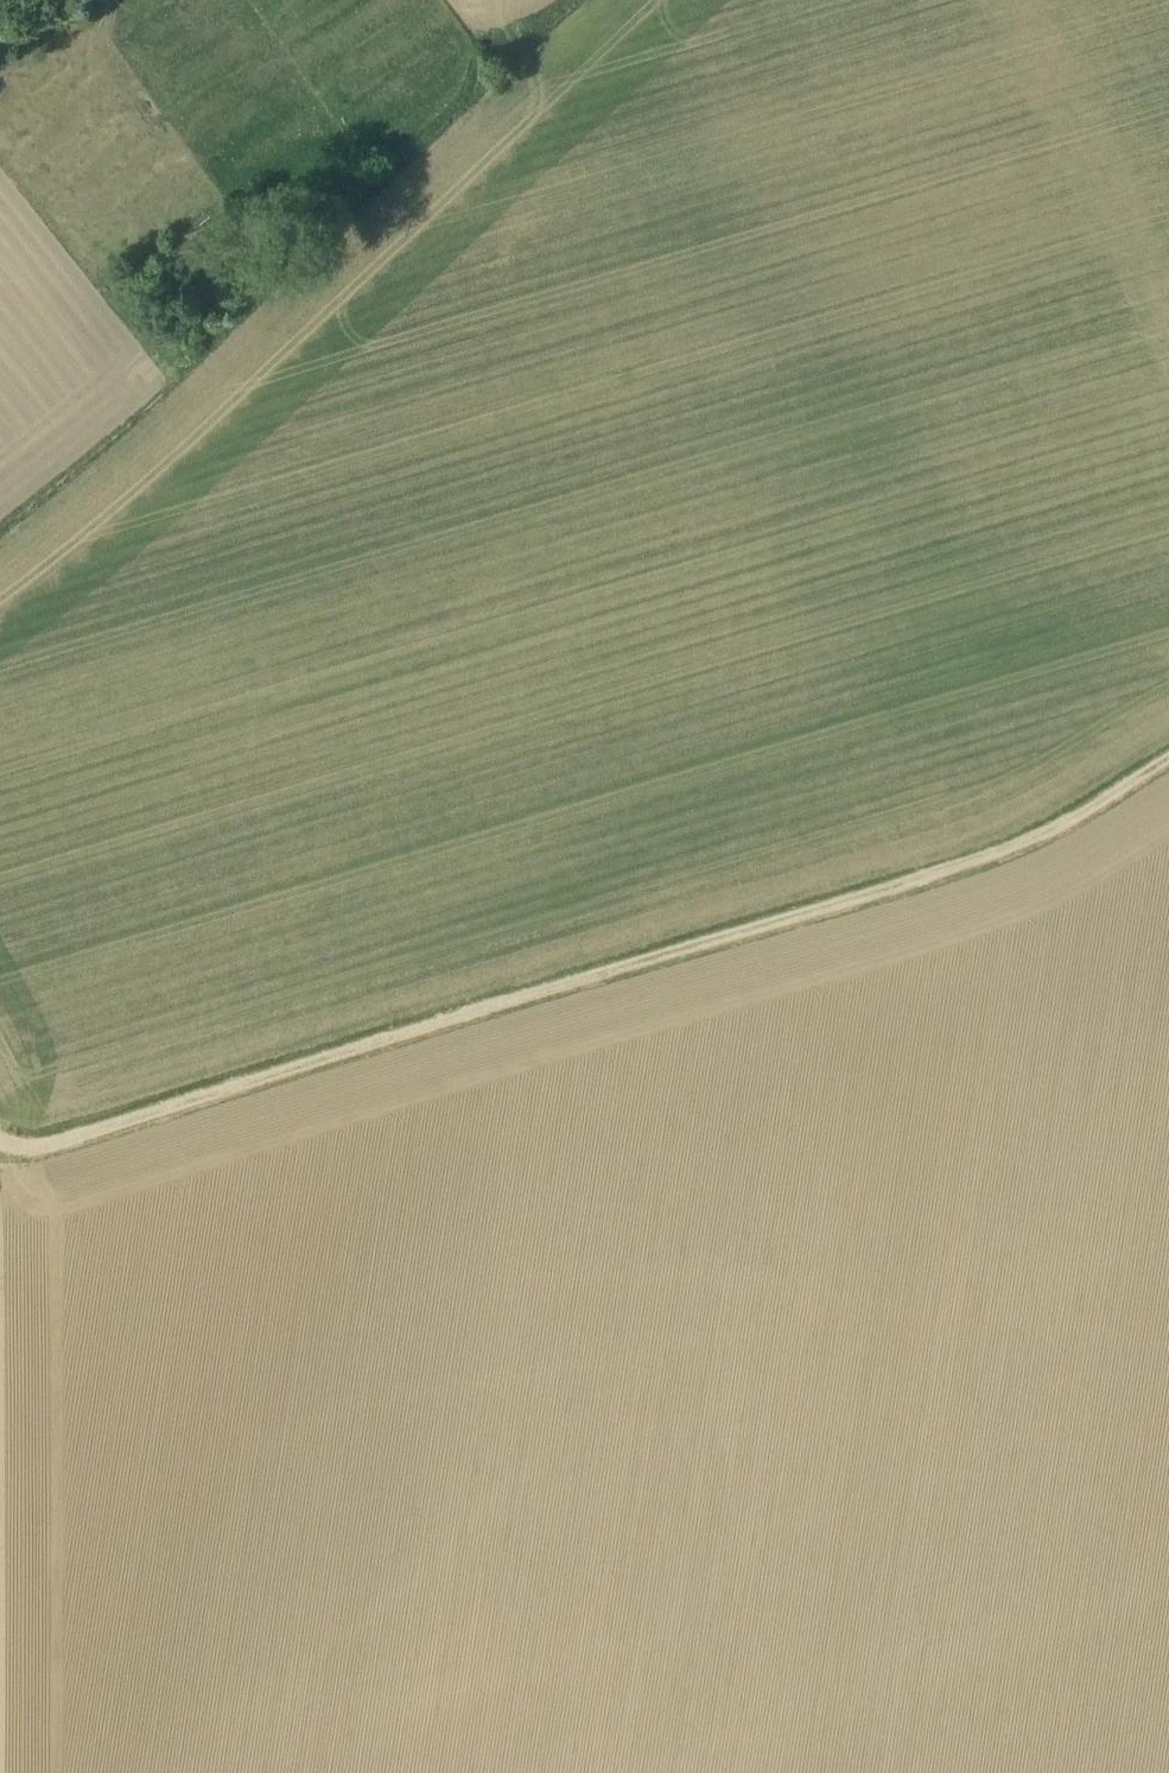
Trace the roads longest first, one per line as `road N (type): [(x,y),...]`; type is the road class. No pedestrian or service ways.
road 1 (track): [(1168,755),(1016,850),(112,1127),(35,1143),(0,1139)]

